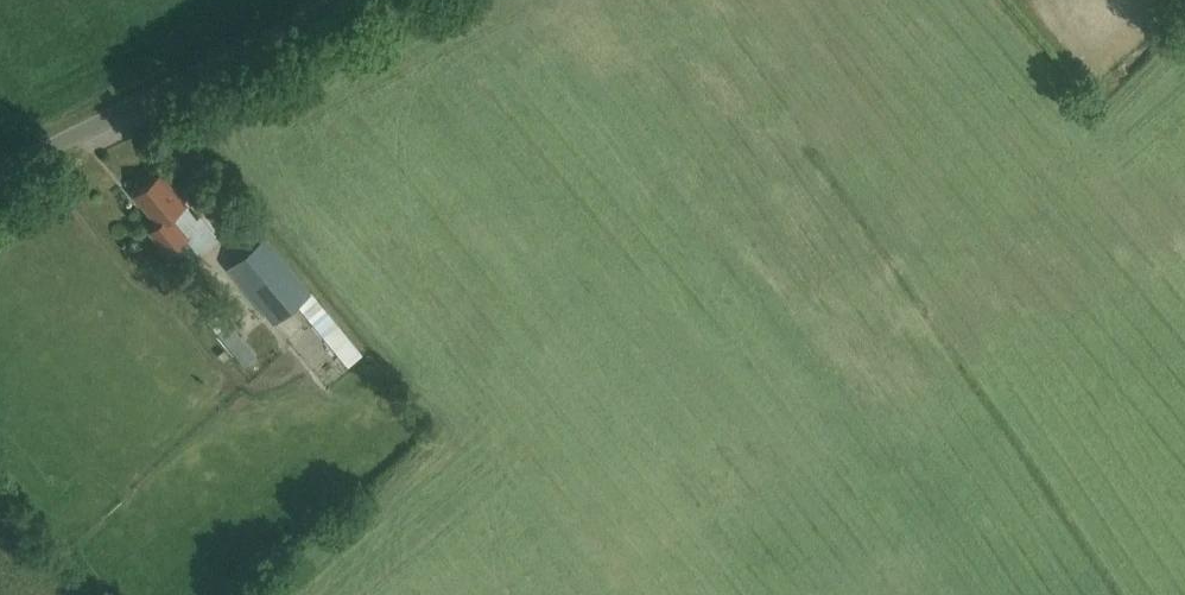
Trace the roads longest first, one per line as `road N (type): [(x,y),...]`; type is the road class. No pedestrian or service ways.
road 1 (unclassified): [(0,176),(350,0)]

